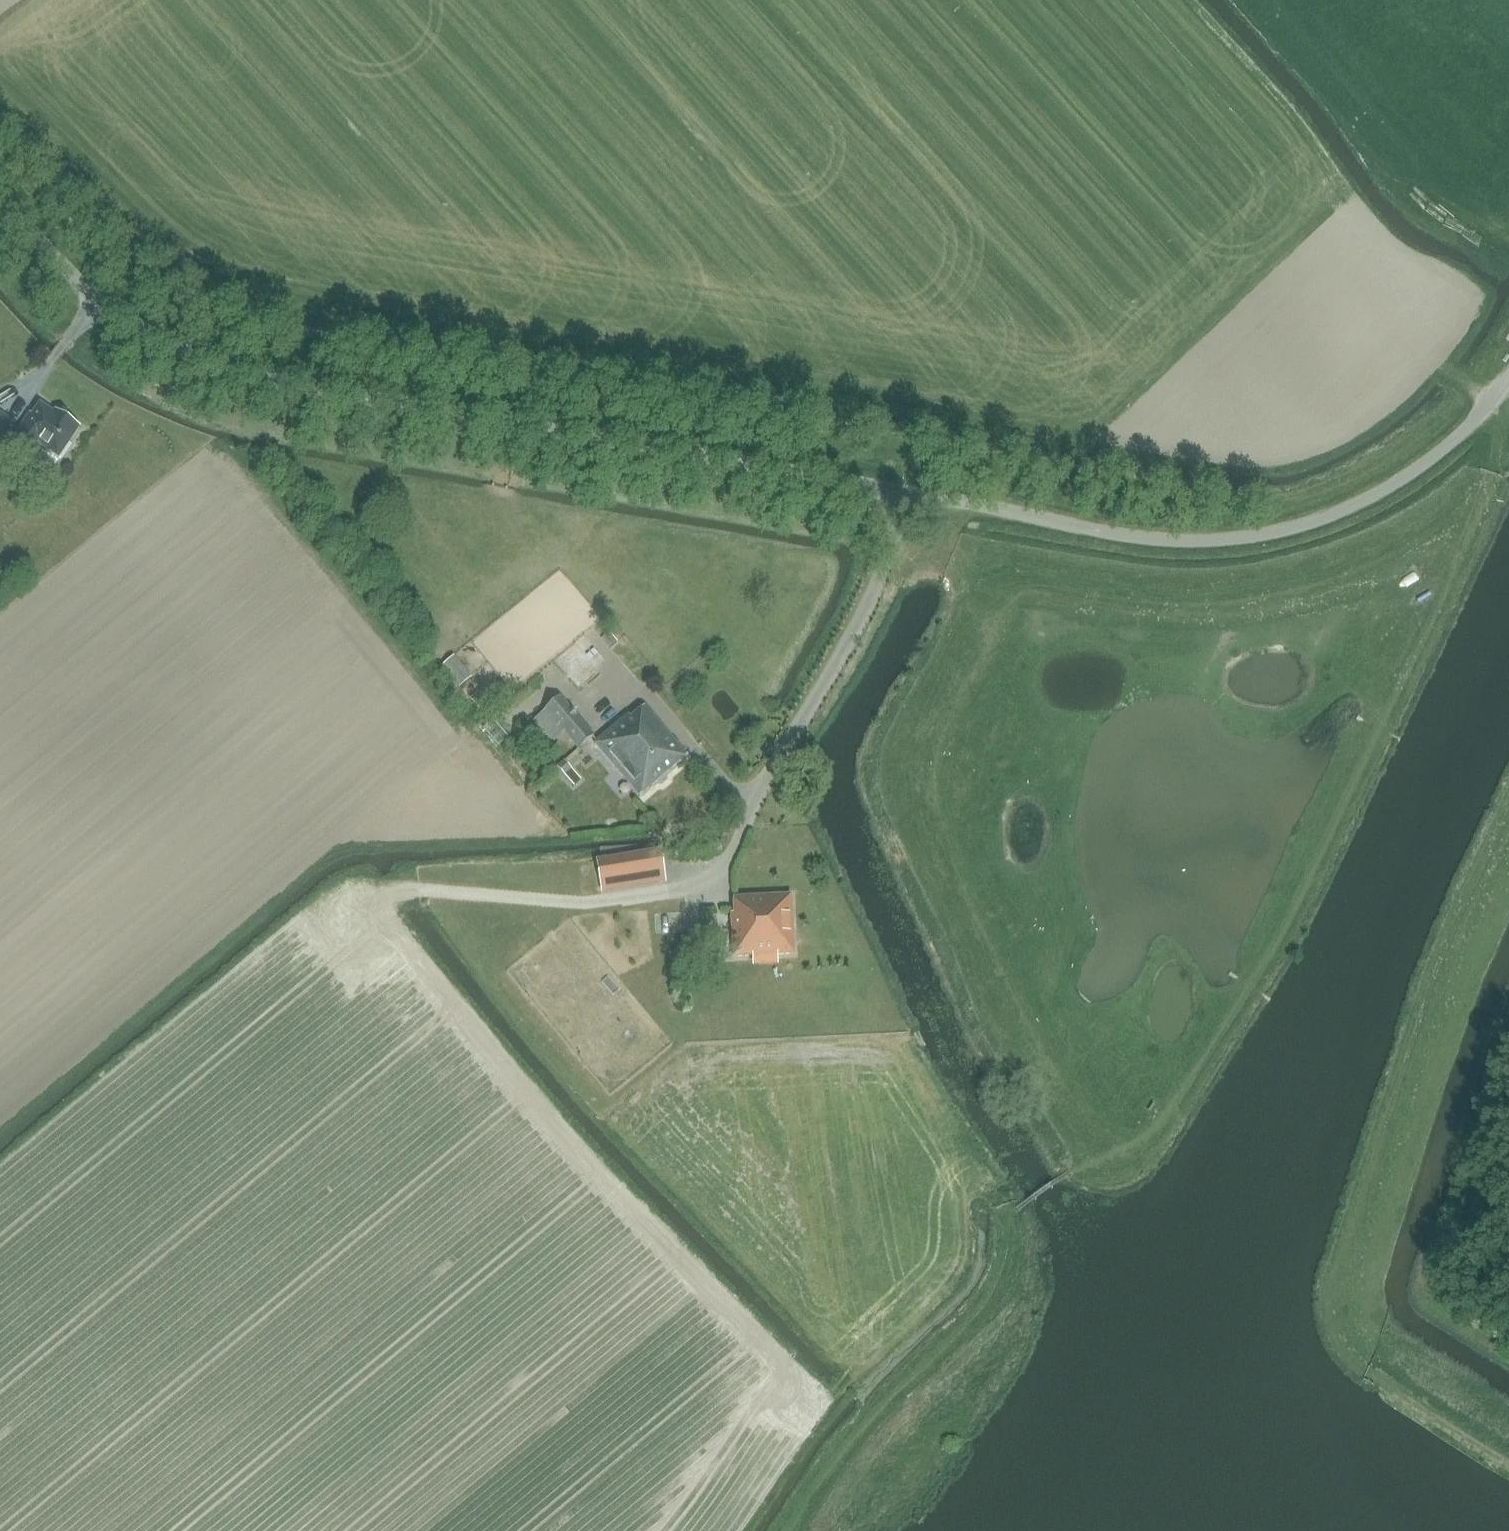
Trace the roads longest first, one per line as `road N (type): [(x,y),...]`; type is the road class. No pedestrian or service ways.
road 1 (unclassified): [(0,190),(132,329),(223,367),(720,453),(1129,536),(1273,533),(1365,501),(1437,454),(1508,377)]

